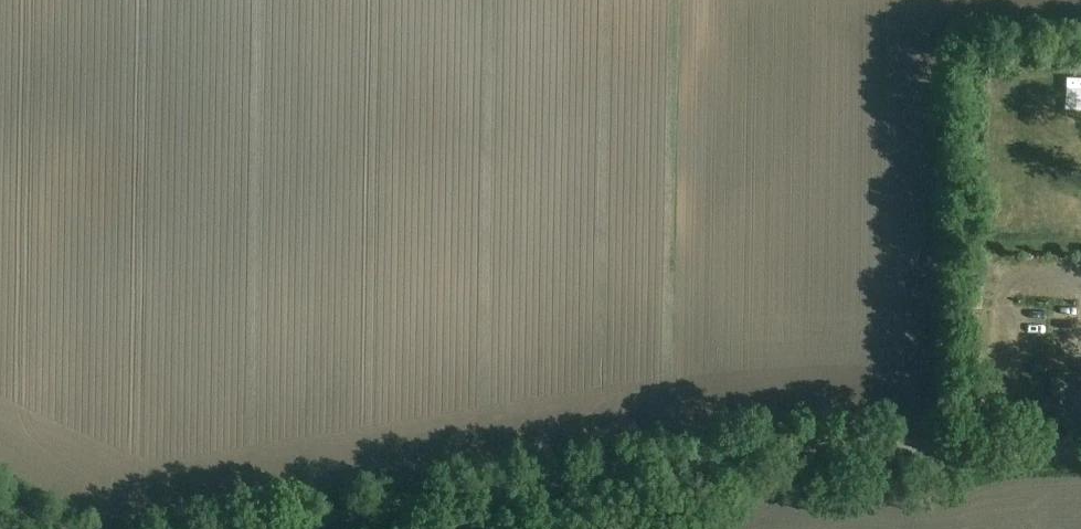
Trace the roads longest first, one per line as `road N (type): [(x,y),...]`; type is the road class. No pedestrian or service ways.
road 1 (unclassified): [(1080,450),(752,446),(257,528)]

